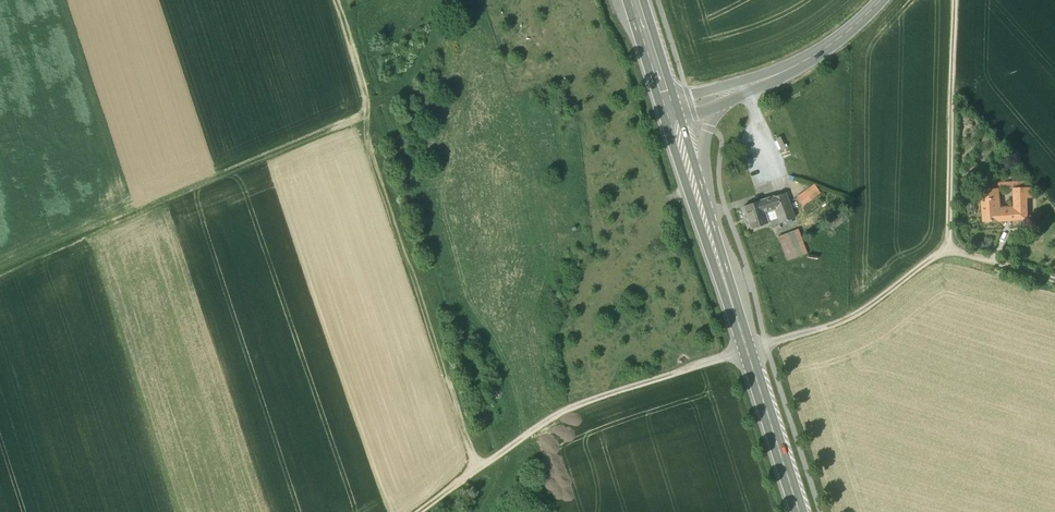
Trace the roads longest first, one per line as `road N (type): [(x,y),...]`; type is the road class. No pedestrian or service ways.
road 1 (track): [(474,470),(383,165),(376,117),(0,276)]
road 2 (primary): [(799,511),(704,203)]
road 3 (track): [(474,470),(585,400),(750,350)]
road 4 (track): [(951,247),(857,314),(750,350)]
road 5 (tertiary): [(811,58),(672,103)]
road 6 (track): [(343,0),(376,117)]

